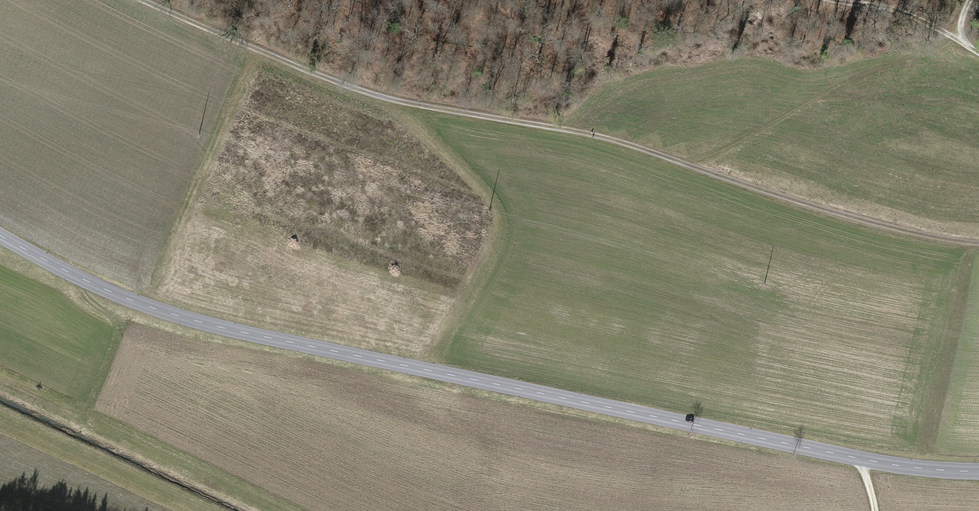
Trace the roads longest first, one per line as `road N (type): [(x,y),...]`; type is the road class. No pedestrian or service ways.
road 1 (secondary): [(0,235),(110,291),(222,328),(862,459),(978,471)]
road 2 (track): [(144,0),(373,94),(600,136),(696,168)]
road 3 (track): [(696,168),(851,217),(978,243)]
road 4 (track): [(696,168),(946,32)]

